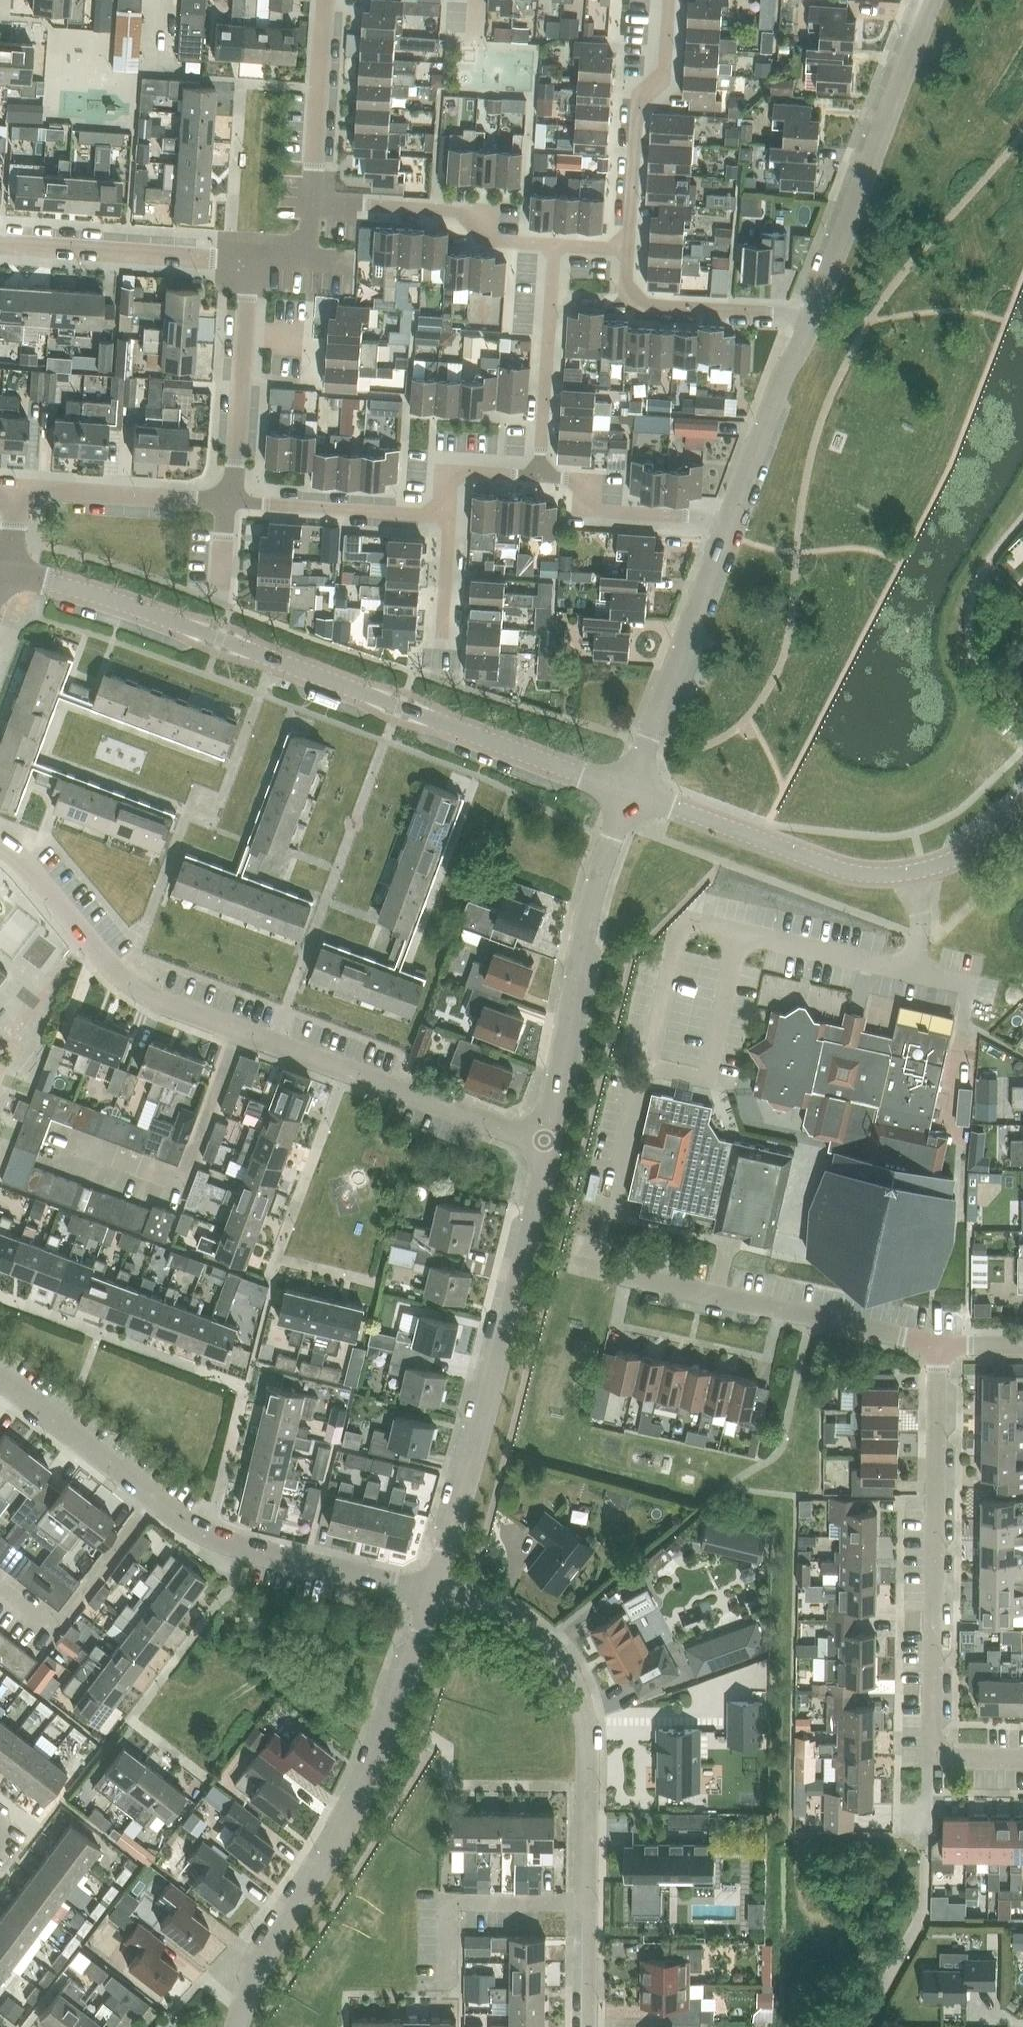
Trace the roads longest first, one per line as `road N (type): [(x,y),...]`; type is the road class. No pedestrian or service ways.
road 1 (tertiary): [(1,573),(139,610),(629,791)]
road 2 (residential): [(544,1141),(162,1002),(115,968),(0,846)]
road 3 (residential): [(1022,1761),(931,1760),(936,1347)]
road 4 (unclassified): [(237,2026),(261,1964),(370,1782),(434,1593)]
road 5 (unclassified): [(434,1593),(543,1180),(544,1141)]
road 6 (residential): [(388,1582),(208,1534),(0,1379)]
road 7 (tertiary): [(1022,812),(940,865),(876,876),(842,871),(629,791)]
road 8 (residential): [(569,1263),(936,1347)]
road 9 (unclassified): [(544,1141),(588,909),(629,791)]
road 10 (unclassified): [(813,316),(932,0)]
road 11 (unclassified): [(629,791),(725,528)]
road 12 (unclassified): [(586,1787),(581,1708),(553,1654),(510,1618),(434,1593)]
road 13 (residential): [(671,0),(666,71),(639,93),(627,250)]
road 14 (residential): [(553,245),(490,241),(464,211),(312,203)]
road 15 (residential): [(250,262),(0,244)]
road 16 (residential): [(229,501),(250,262)]
road 17 (residential): [(813,316),(642,305),(625,290),(627,250)]
road 18 (residential): [(553,245),(539,476)]
road 19 (unclassified): [(725,528),(813,316)]
road 20 (residential): [(447,1990),(448,1901),(587,1902)]
road 21 (residential): [(725,528),(693,517),(587,511),(588,479),(539,476)]
road 22 (residential): [(448,516),(229,501)]
road 23 (residential): [(17,489),(229,501)]
road 24 (residential): [(312,203),(324,0)]
road 25 (residential): [(539,476),(450,472),(448,516)]
road 26 (unclassified): [(589,2026),(587,1902)]
road 27 (residential): [(441,637),(448,516)]

